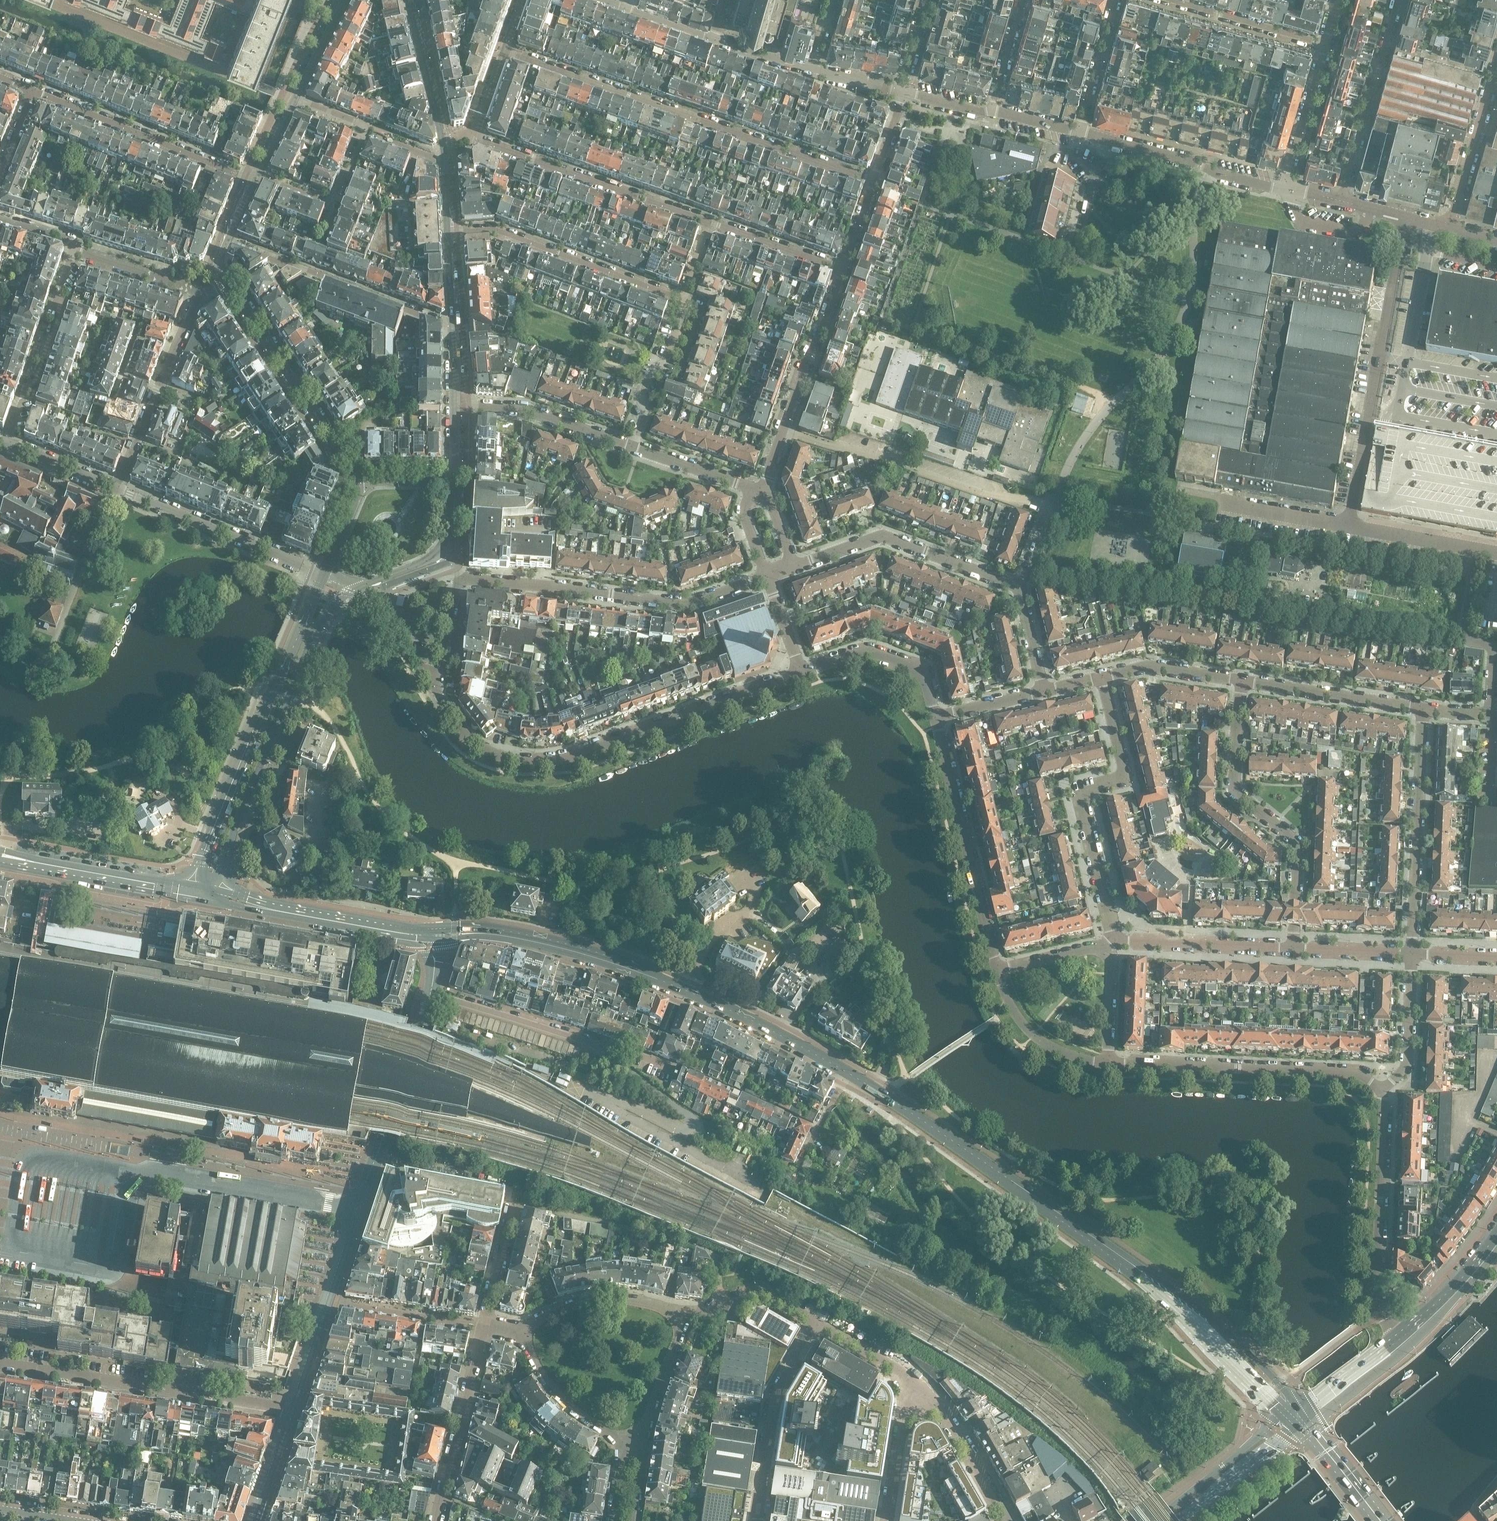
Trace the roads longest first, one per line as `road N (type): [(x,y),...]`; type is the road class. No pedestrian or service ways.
road 1 (primary): [(1300,1410),(1207,1314),(946,1136)]
road 2 (primary): [(946,1136),(1143,1281),(1286,1418)]
road 3 (residential): [(802,671),(544,763),(480,746),(439,693)]
road 4 (residential): [(503,49),(874,182)]
road 5 (secondary): [(220,890),(233,831),(315,632),(333,604),(363,587)]
road 6 (secondary): [(325,575),(199,886)]
road 7 (residential): [(448,233),(496,229),(680,297),(712,223)]
road 8 (residential): [(458,580),(687,605),(768,576)]
road 9 (unclassified): [(1348,527),(1406,217)]
road 10 (residential): [(1116,941),(1083,802),(1089,788),(1125,774),(1104,679)]
road 11 (residential): [(1293,948),(1298,852),(1234,791),(1242,683)]
road 12 (residential): [(1382,1092),(1357,1072),(1109,1061)]
road 13 (residential): [(998,974),(936,717)]
road 14 (primary): [(681,989),(559,942),(497,929),(433,929)]
road 15 (secondary): [(1310,1423),(1405,1349),(1496,1250)]
road 16 (residential): [(712,223),(473,136)]
road 17 (residential): [(1395,1339),(1378,1292),(1388,1110),(1382,1092)]
road 18 (primary): [(440,939),(525,943),(681,989)]
road 19 (residential): [(1412,954),(1420,707)]
road 20 (secondary): [(226,280),(361,483)]
road 21 (residential): [(453,324),(228,240)]
road 22 (residential): [(1020,588),(889,538),(794,566)]
road 23 (residential): [(251,183),(32,95)]
road 24 (residential): [(765,486),(844,269)]
road 25 (residential): [(325,575),(115,487)]
road 26 (residential): [(1288,190),(1077,130)]
road 27 (primary): [(433,929),(220,890)]
road 28 (residential): [(115,487),(200,294)]
road 29 (residential): [(7,443),(76,245)]
road 30 (residential): [(1397,0),(1337,199)]
road 31 (residential): [(755,1520),(777,1399),(818,1326)]
road 32 (primary): [(199,886),(0,849)]
road 33 (primary): [(0,862),(196,900)]
road 34 (residential): [(436,1520),(480,1329)]
road 35 (residential): [(189,1397),(0,1368)]
road 36 (residential): [(635,448),(528,409),(456,405)]
road 37 (primary): [(846,1073),(681,989)]
road 38 (residential): [(1420,707),(1242,683)]
road 39 (residential): [(1293,948),(1116,941)]
road 40 (residential): [(936,717),(925,671),(876,653),(802,671)]
road 41 (residential): [(1496,60),(1452,228)]
road 42 (tertiary): [(1286,1418),(1149,1520)]
road 43 (residential): [(688,1316),(615,1300),(545,1316),(528,1332)]
road 44 (residential): [(528,1332),(540,1371),(566,1404),(640,1445)]
road 45 (residential): [(590,1040),(430,994)]
road 46 (residential): [(294,97),(366,126),(335,203)]
road 47 (residential): [(1173,0),(1326,45)]
road 48 (primary): [(217,904),(372,931)]
road 49 (secondary): [(443,148),(410,0)]
road 50 (residential): [(1109,1061),(1034,1037),(998,974)]
road 51 (residential): [(1006,1520),(923,1394)]
road 52 (tertiary): [(1177,1520),(1298,1430)]
road 53 (unclassified): [(1496,555),(1348,527)]
road 54 (residential): [(1288,190),(1326,45)]
road 55 (residential): [(1382,1092),(1409,1061),(1412,954)]
road 56 (secondary): [(1496,1234),(1395,1339)]
road 57 (residential): [(1104,679),(1152,668),(1242,683)]
road 58 (residential): [(844,269),(712,223)]
road 59 (residential): [(640,1445),(688,1316)]
road 60 (residential): [(1116,0),(1077,130)]
road 61 (residential): [(888,1520),(908,1409),(923,1394)]
road 62 (residential): [(480,1329),(512,1199)]
road 63 (residential): [(200,294),(76,245)]
road 64 (residential): [(363,587),(381,596),(439,693)]
road 65 (residential): [(635,448),(659,357),(669,354),(679,328)]
road 66 (unclassified): [(1348,527),(1221,501)]
road 67 (unclassified): [(1288,190),(1300,224),(1348,236),(1366,228),(1375,209)]
road 68 (residential): [(923,1394),(818,1326)]
road 69 (residential): [(753,489),(635,448)]
road 70 (primary): [(1387,1520),(1310,1423)]
road 71 (residential): [(998,974),(1116,941)]
road 72 (residential): [(1109,1061),(1116,941)]

